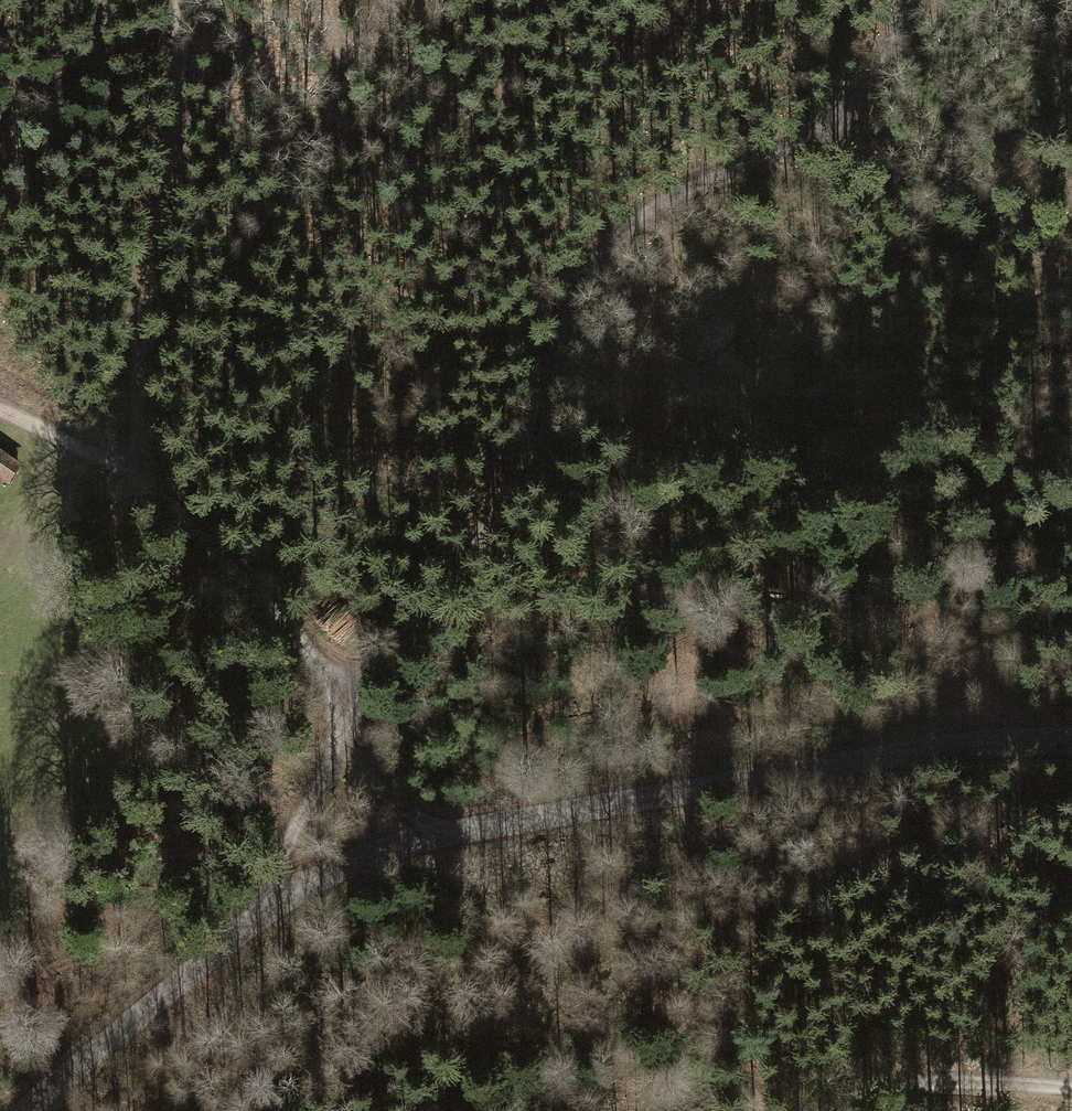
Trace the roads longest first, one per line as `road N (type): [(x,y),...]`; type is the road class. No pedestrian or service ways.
road 1 (tertiary): [(26,1110),(276,903),(395,846),(512,819),(909,752),(1071,741)]
road 2 (track): [(913,0),(881,68),(836,117),(660,204),(595,259),(571,298),(504,494),(356,704)]
road 3 (track): [(356,704),(179,516),(147,453),(135,369),(179,68),(175,0)]
road 4 (track): [(560,329),(517,246),(505,203),(503,0)]
road 5 (track): [(1071,1089),(922,1085),(829,1110)]
road 6 (track): [(825,124),(908,210),(989,274)]
road 7 (track): [(276,903),(356,704)]
road 8 (track): [(440,833),(383,801),(340,745)]
road 9 (track): [(0,412),(113,464)]

